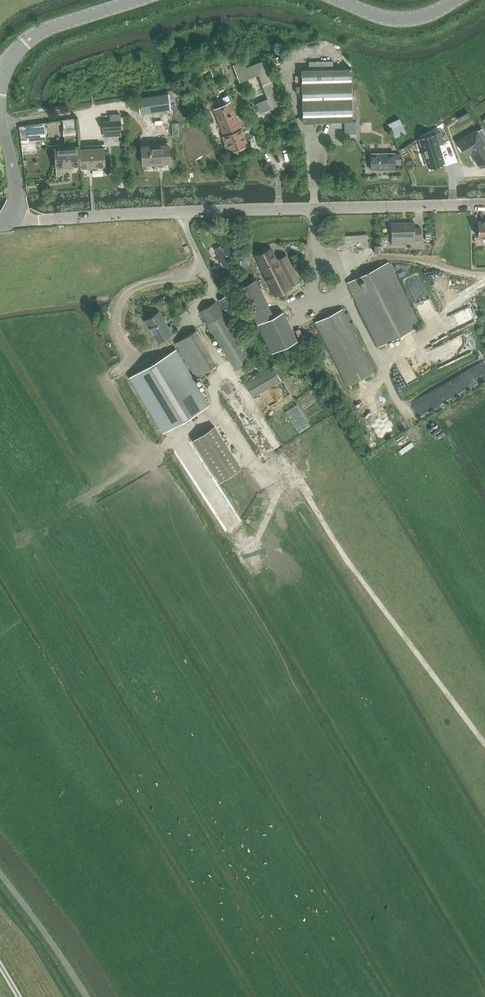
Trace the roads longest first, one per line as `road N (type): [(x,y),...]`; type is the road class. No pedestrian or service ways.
road 1 (track): [(484,744),(363,582),(222,366),(191,313),(215,292),(204,269),(123,294),(116,315),(135,359),(106,377)]
road 2 (residential): [(11,219),(314,209)]
road 3 (residential): [(484,204),(314,209)]
road 4 (track): [(83,497),(217,414)]
road 5 (tertiary): [(139,0),(46,30),(4,71)]
road 6 (track): [(222,366),(213,384),(217,414),(273,494)]
road 7 (tertiary): [(455,0),(406,19),(339,0)]

